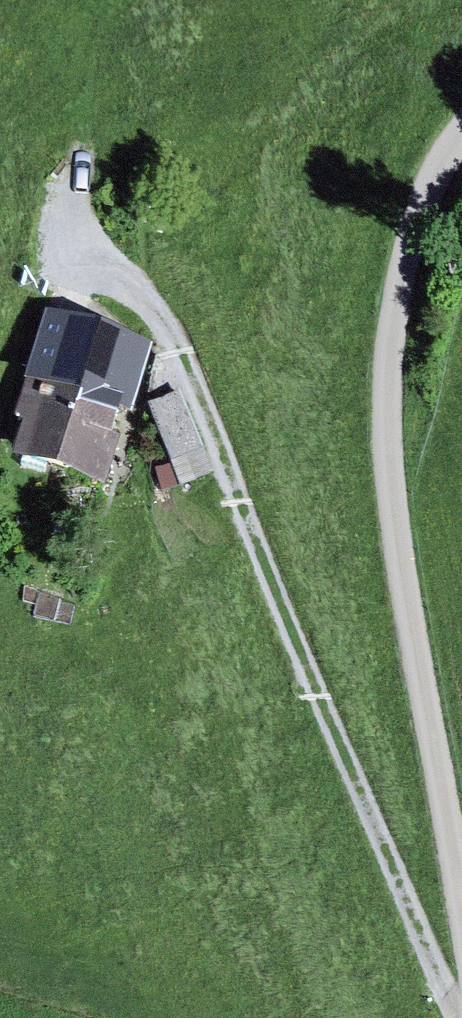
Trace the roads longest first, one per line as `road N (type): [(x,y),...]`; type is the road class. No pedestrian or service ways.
road 1 (track): [(82,233),(181,358),(461,1017)]
road 2 (unclassified): [(461,135),(445,149),(403,275),(387,404),(461,951)]

